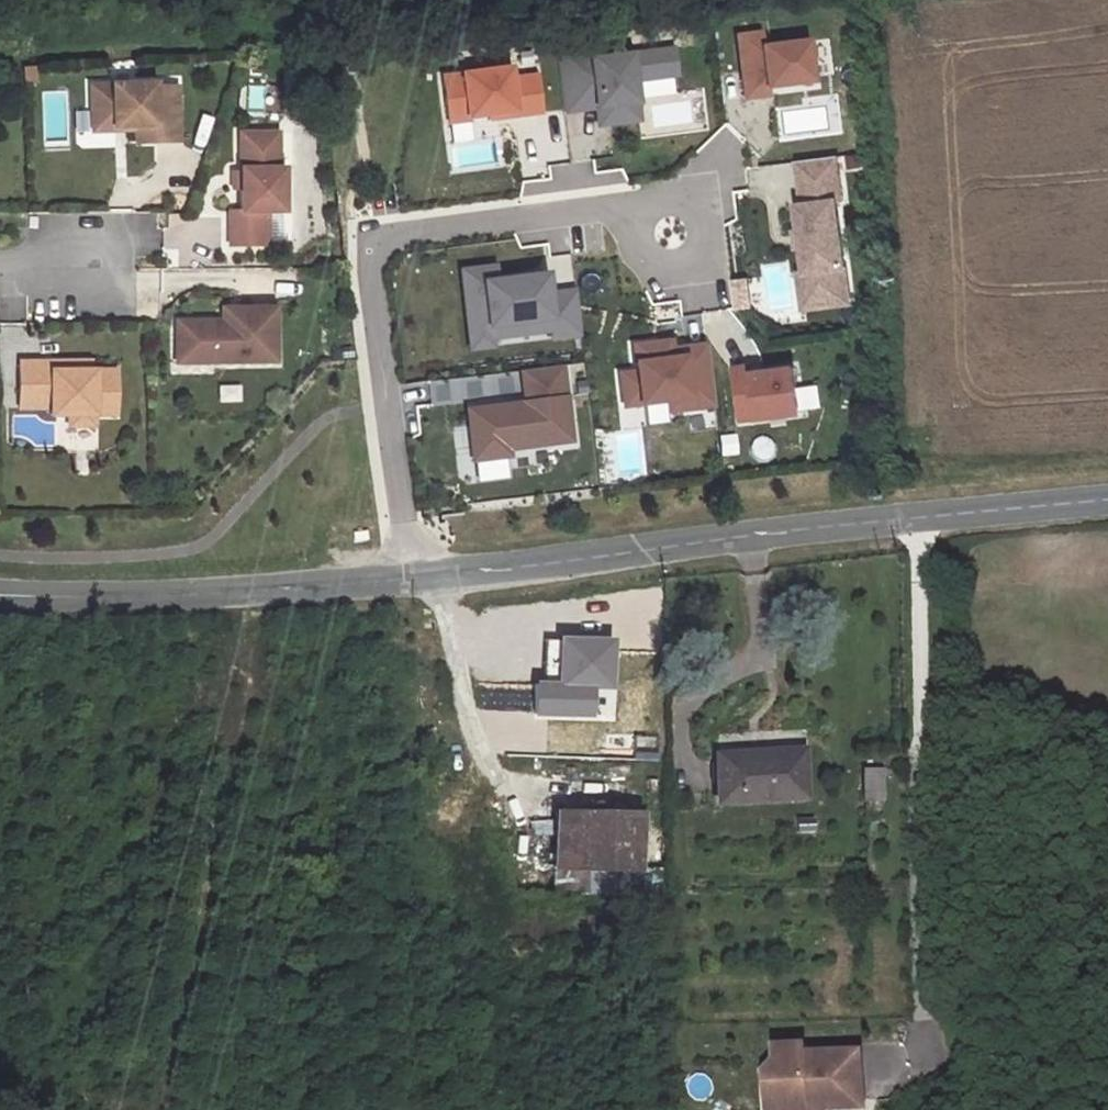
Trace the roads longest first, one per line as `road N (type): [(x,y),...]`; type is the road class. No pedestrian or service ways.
road 1 (tertiary): [(1107,499),(408,576)]
road 2 (residential): [(408,576),(371,266),(393,236),(626,205),(670,231)]
road 3 (tertiary): [(408,576),(0,595)]

